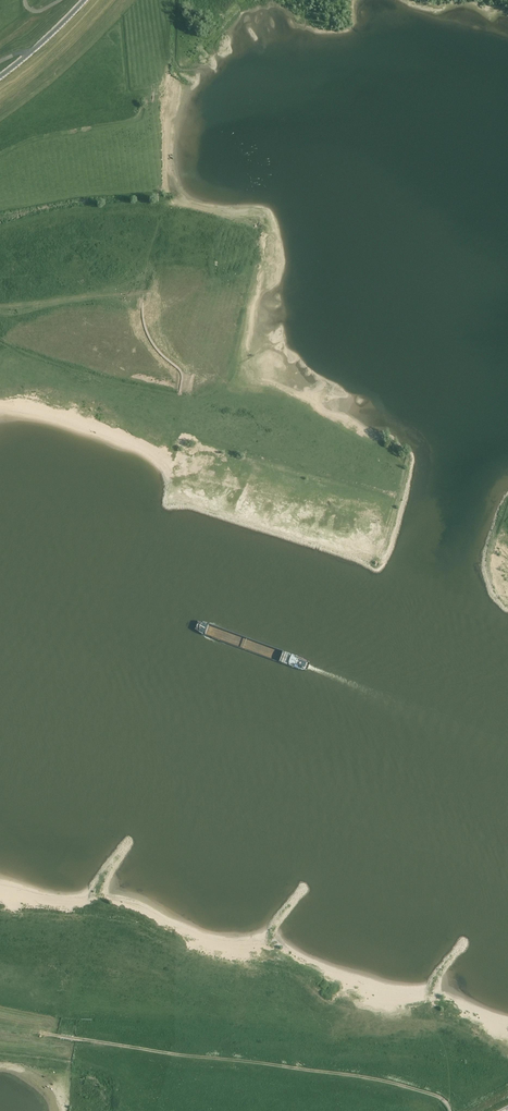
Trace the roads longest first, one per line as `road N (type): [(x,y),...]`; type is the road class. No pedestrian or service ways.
road 1 (track): [(0,1025),(365,1076),(445,1100)]

